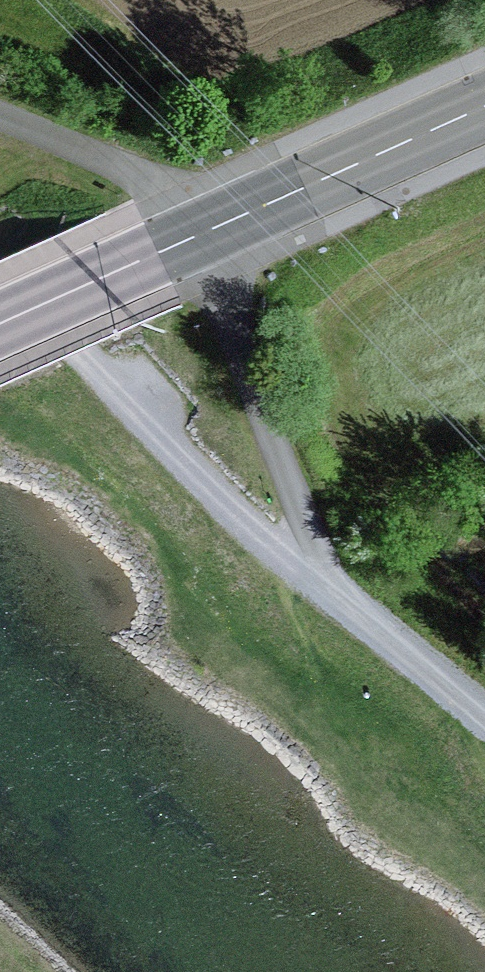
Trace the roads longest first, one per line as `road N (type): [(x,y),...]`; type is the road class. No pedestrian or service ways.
road 1 (secondary): [(0,324),(484,104)]
road 2 (track): [(0,270),(225,506),(332,593)]
road 3 (track): [(332,593),(208,281)]
road 4 (track): [(0,119),(146,183),(193,237),(208,281)]
road 5 (track): [(484,717),(332,593)]

